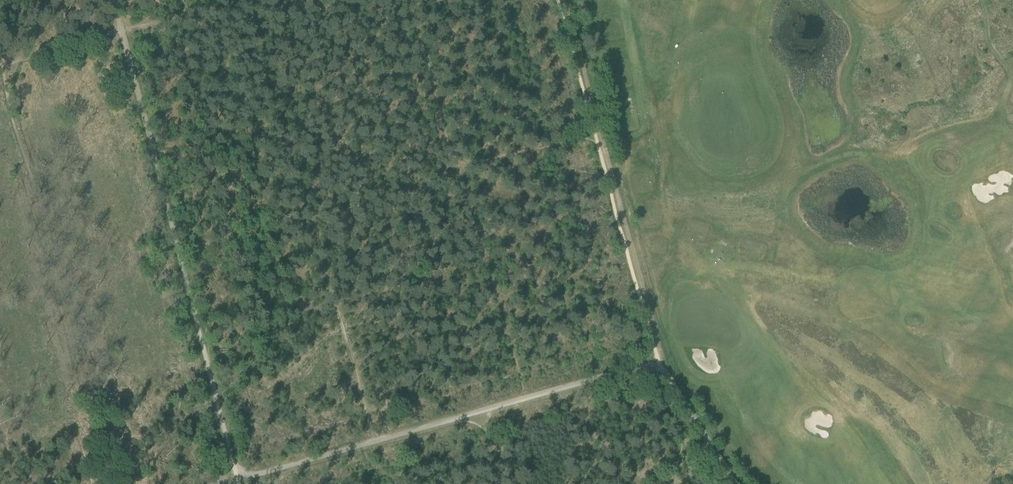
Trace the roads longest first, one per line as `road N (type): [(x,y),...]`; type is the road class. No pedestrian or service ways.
road 1 (track): [(242,481),(118,0)]
road 2 (track): [(662,369),(242,481)]
road 3 (track): [(662,369),(603,131)]
road 4 (track): [(567,0),(603,131)]
road 5 (unclassified): [(734,483),(662,369)]

